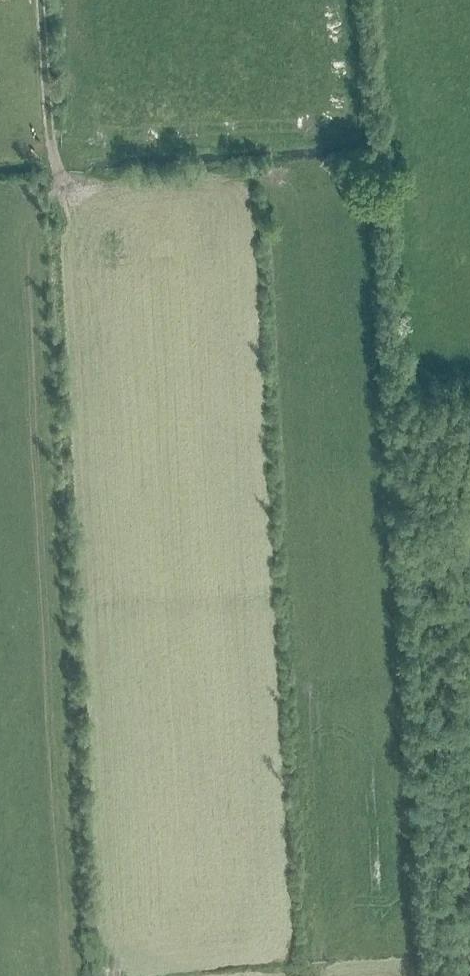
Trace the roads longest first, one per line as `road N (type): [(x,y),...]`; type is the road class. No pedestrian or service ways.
road 1 (track): [(42,0),(52,159)]

